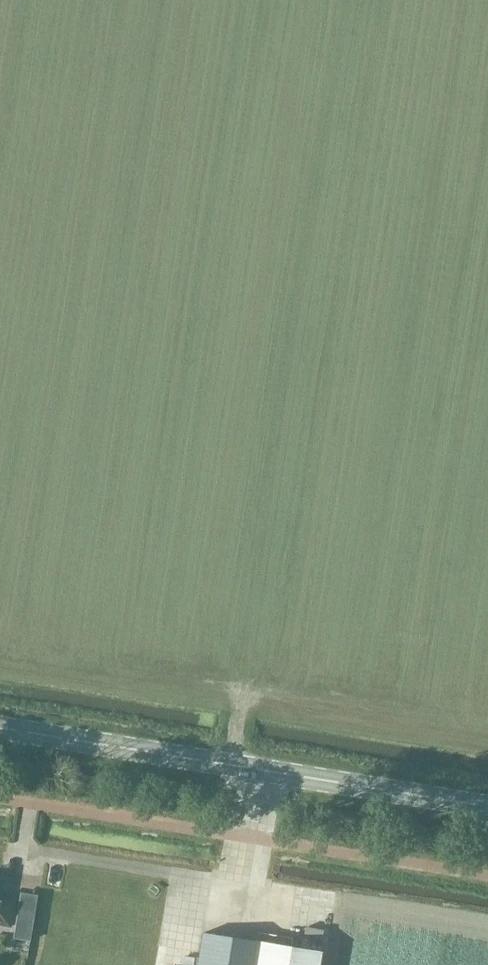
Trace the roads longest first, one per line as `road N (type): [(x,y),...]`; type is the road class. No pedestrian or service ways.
road 1 (tertiary): [(487,809),(0,730)]

